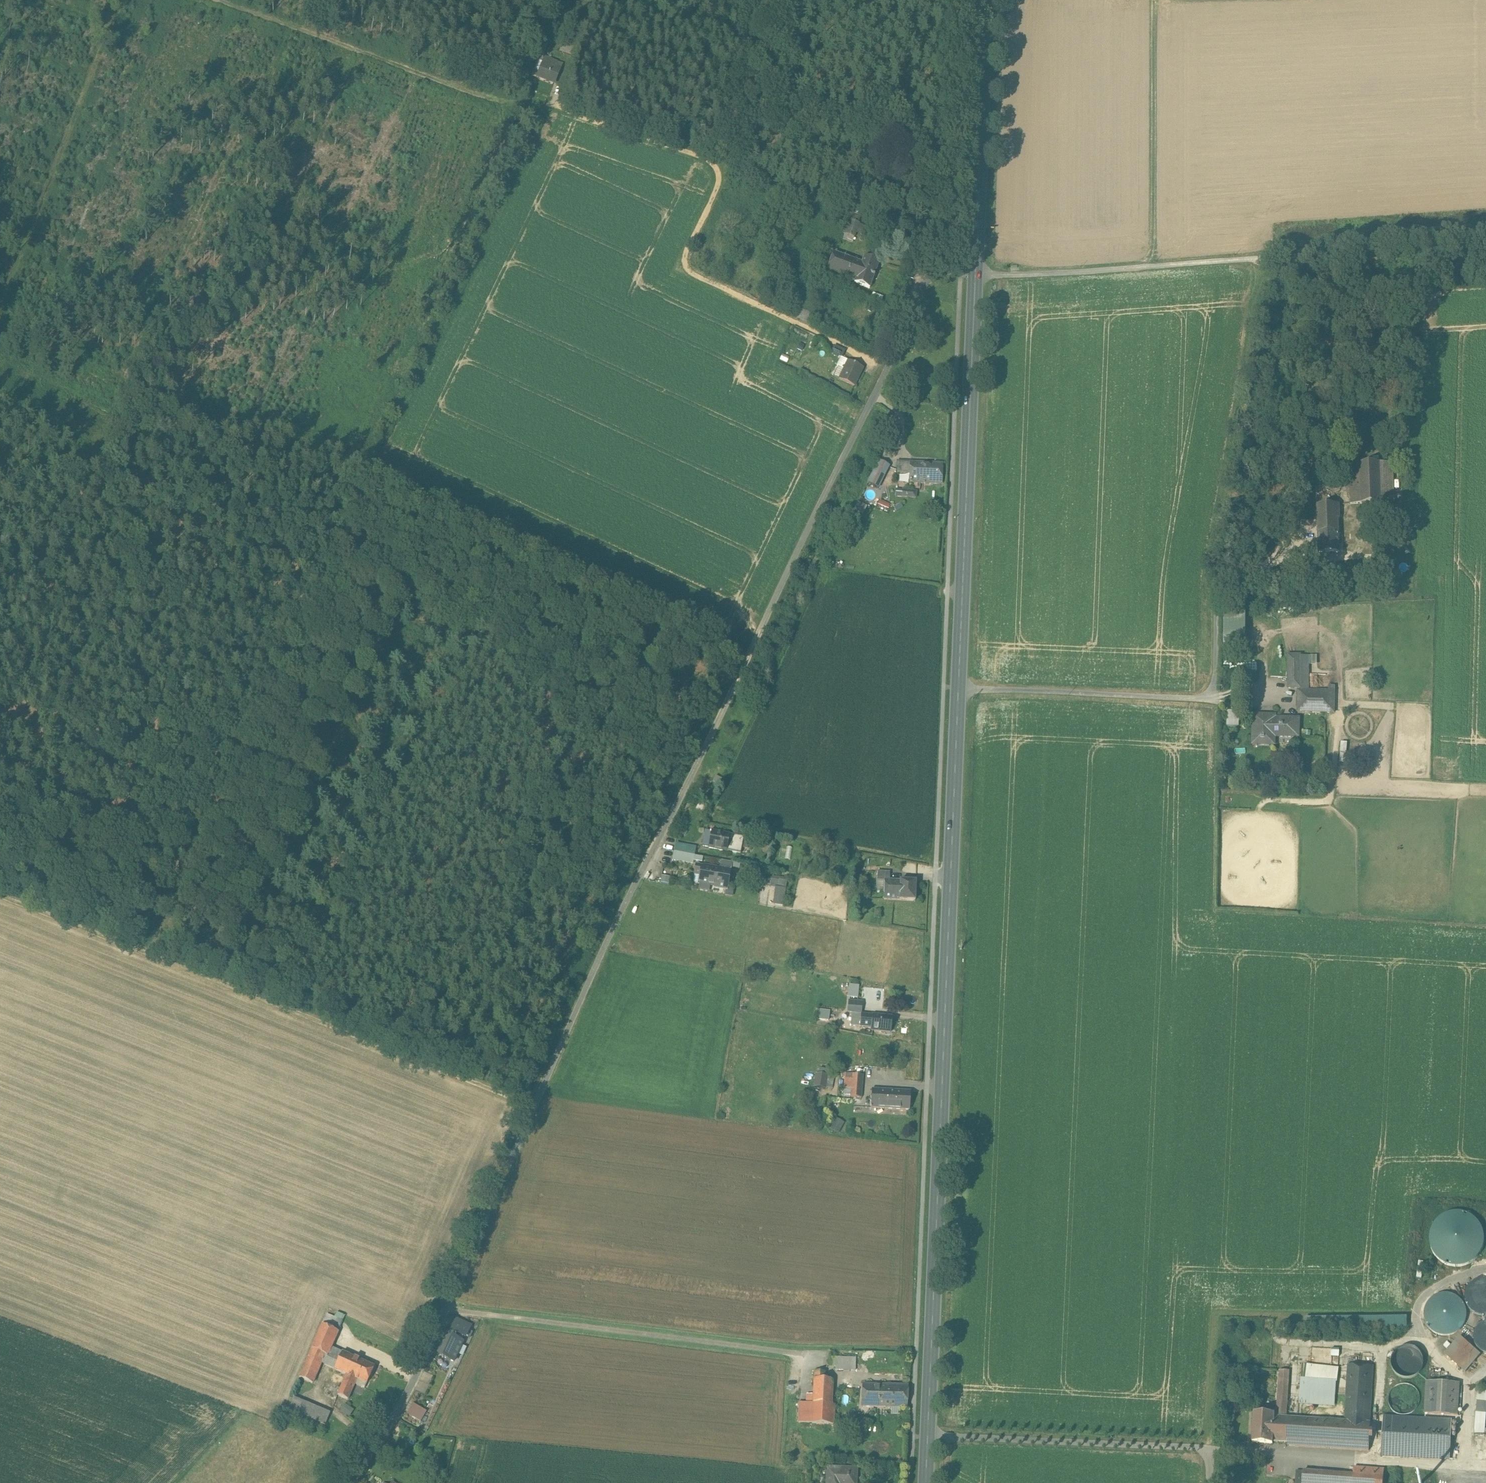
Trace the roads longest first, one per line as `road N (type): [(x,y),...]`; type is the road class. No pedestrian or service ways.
road 1 (unclassified): [(347,1482),(404,1400),(605,949),(925,285),(976,262)]
road 2 (primary): [(926,1482),(976,262)]
road 3 (track): [(0,888),(537,1098)]
road 4 (track): [(1485,243),(976,275)]
road 5 (track): [(0,301),(118,0)]
road 6 (track): [(245,0),(529,104)]
road 7 (primary): [(976,262),(987,0)]

